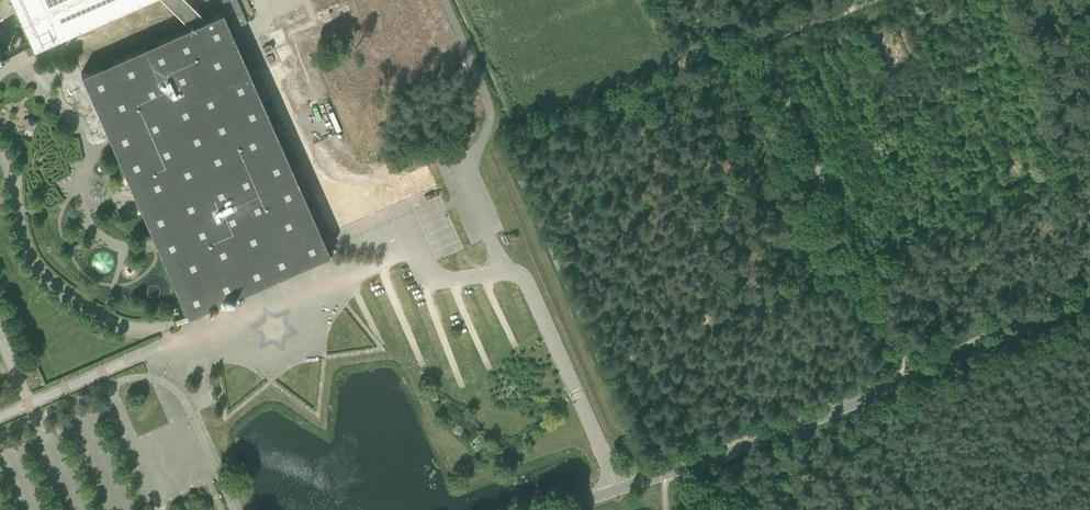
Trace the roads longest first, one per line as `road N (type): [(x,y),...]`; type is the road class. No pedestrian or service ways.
road 1 (tertiary): [(553,509),(810,422),(1089,299)]
road 2 (track): [(913,377),(743,0)]
road 3 (track): [(873,0),(669,67)]
road 4 (track): [(462,174),(494,110),(444,0)]

